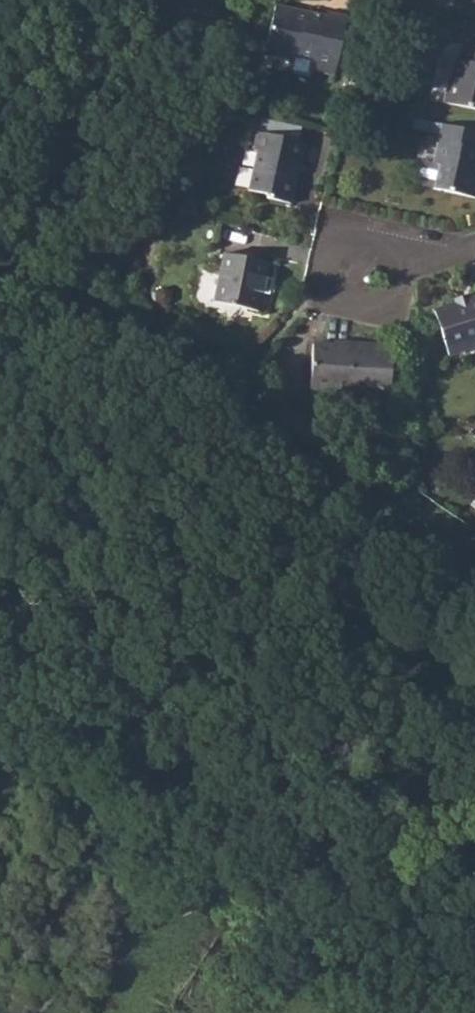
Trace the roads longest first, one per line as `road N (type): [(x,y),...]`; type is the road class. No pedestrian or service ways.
road 1 (residential): [(474,239),(357,268)]

